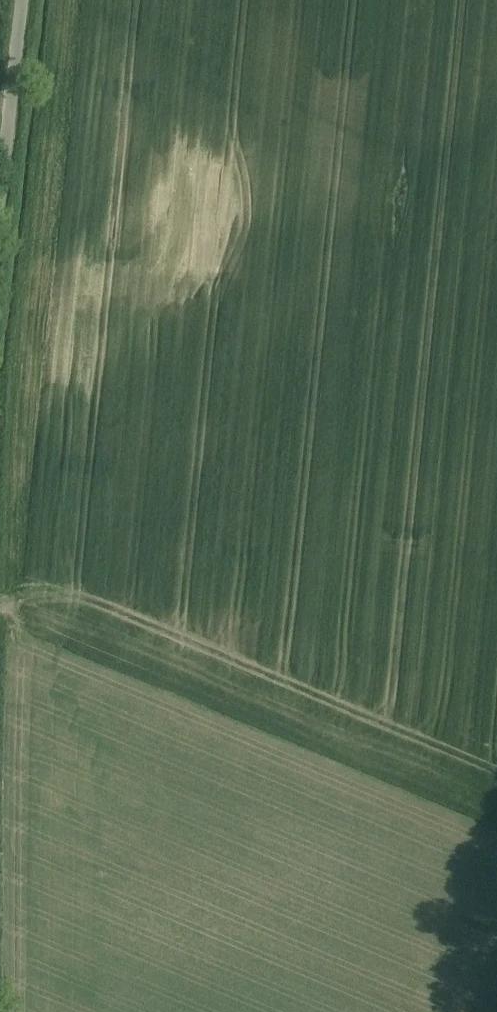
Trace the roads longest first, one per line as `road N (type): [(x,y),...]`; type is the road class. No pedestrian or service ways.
road 1 (unclassified): [(0,228),(23,0)]

